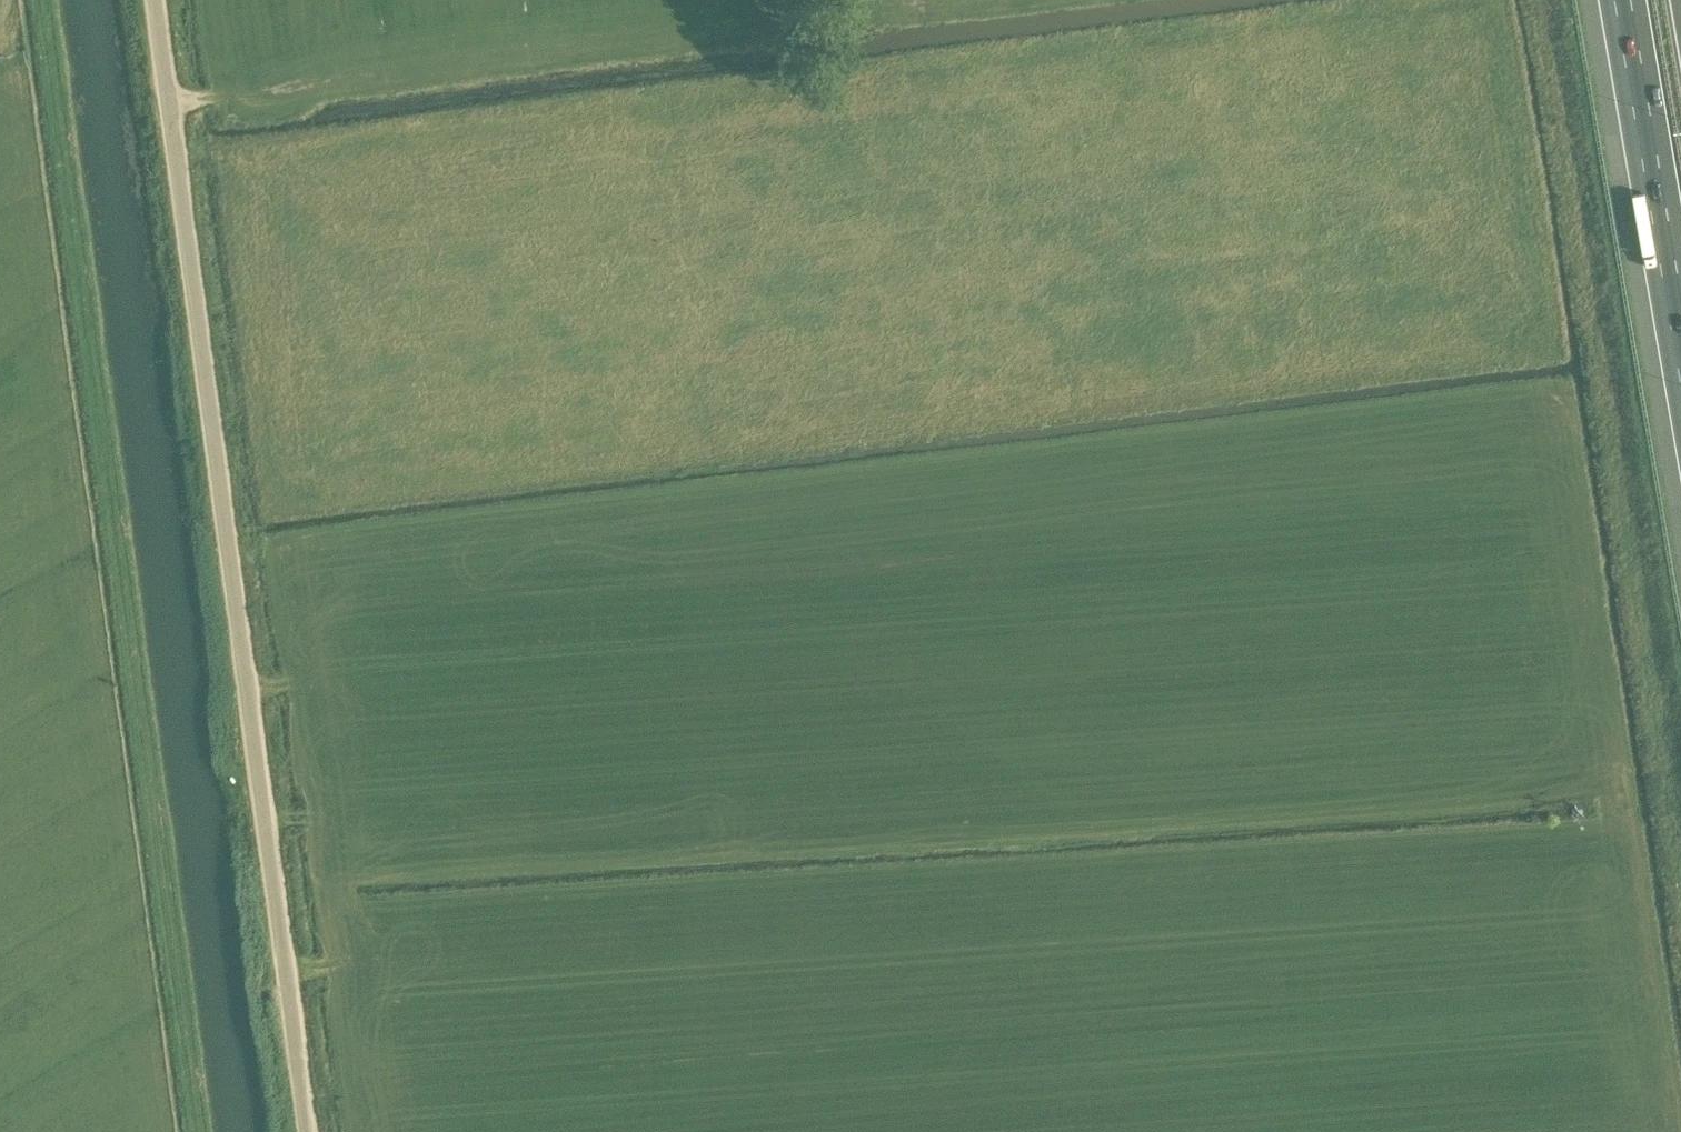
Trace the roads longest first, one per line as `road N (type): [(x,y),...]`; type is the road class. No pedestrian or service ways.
road 1 (unclassified): [(310,1131),(140,0)]
road 2 (motorway): [(1620,0),(1680,356)]

